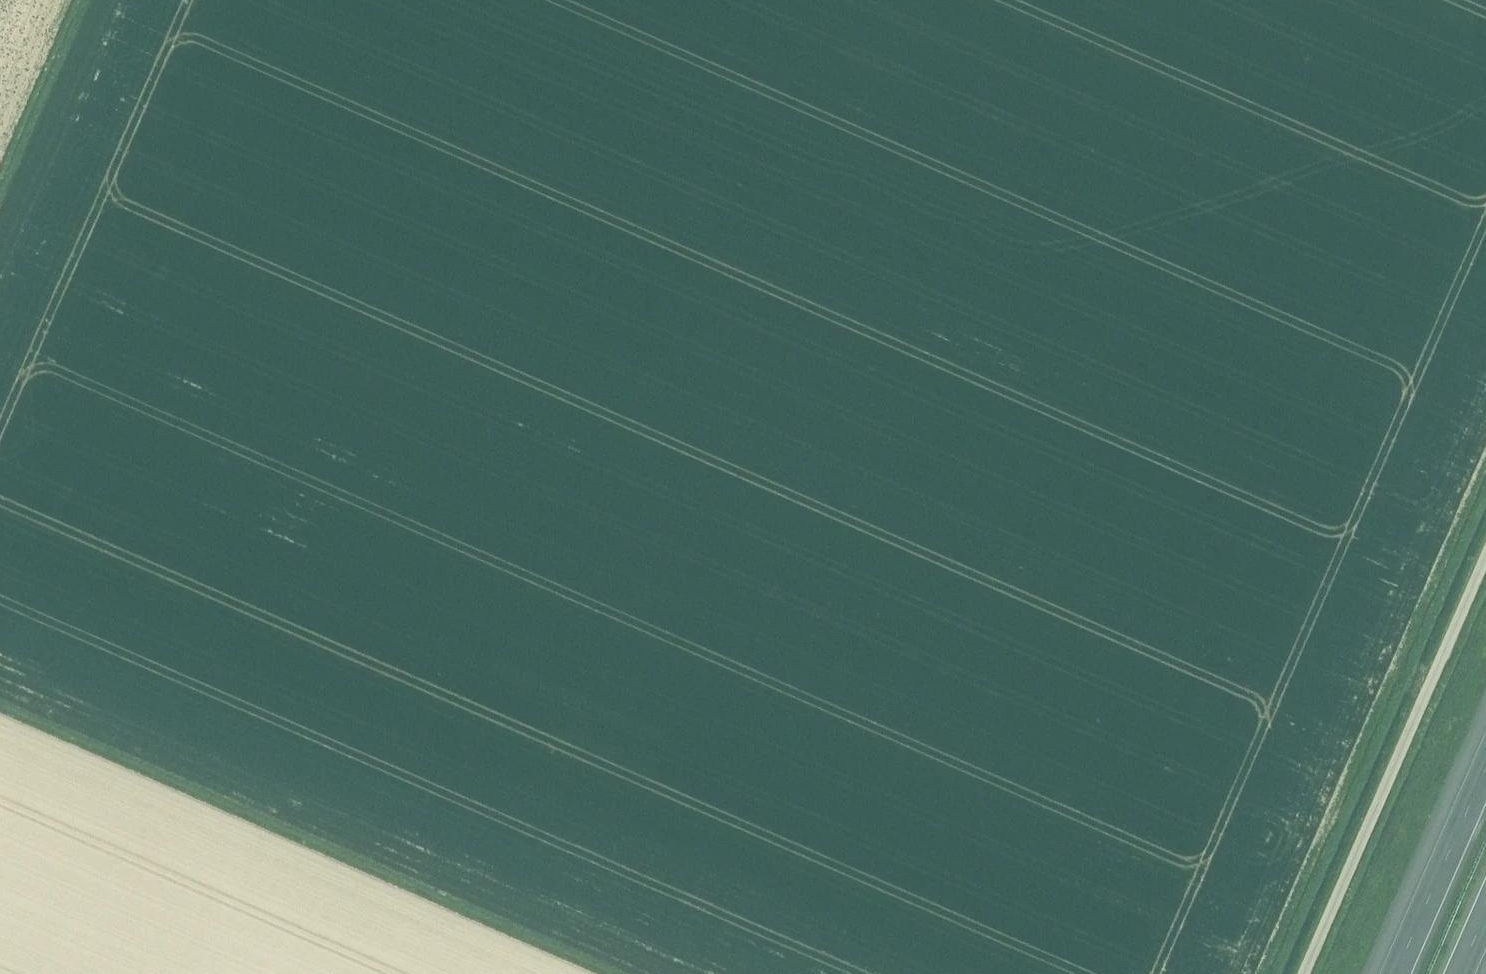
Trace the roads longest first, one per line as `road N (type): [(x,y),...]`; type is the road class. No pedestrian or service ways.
road 1 (unclassified): [(1485,559),(1304,973)]
road 2 (motorway): [(1485,770),(1397,973)]

